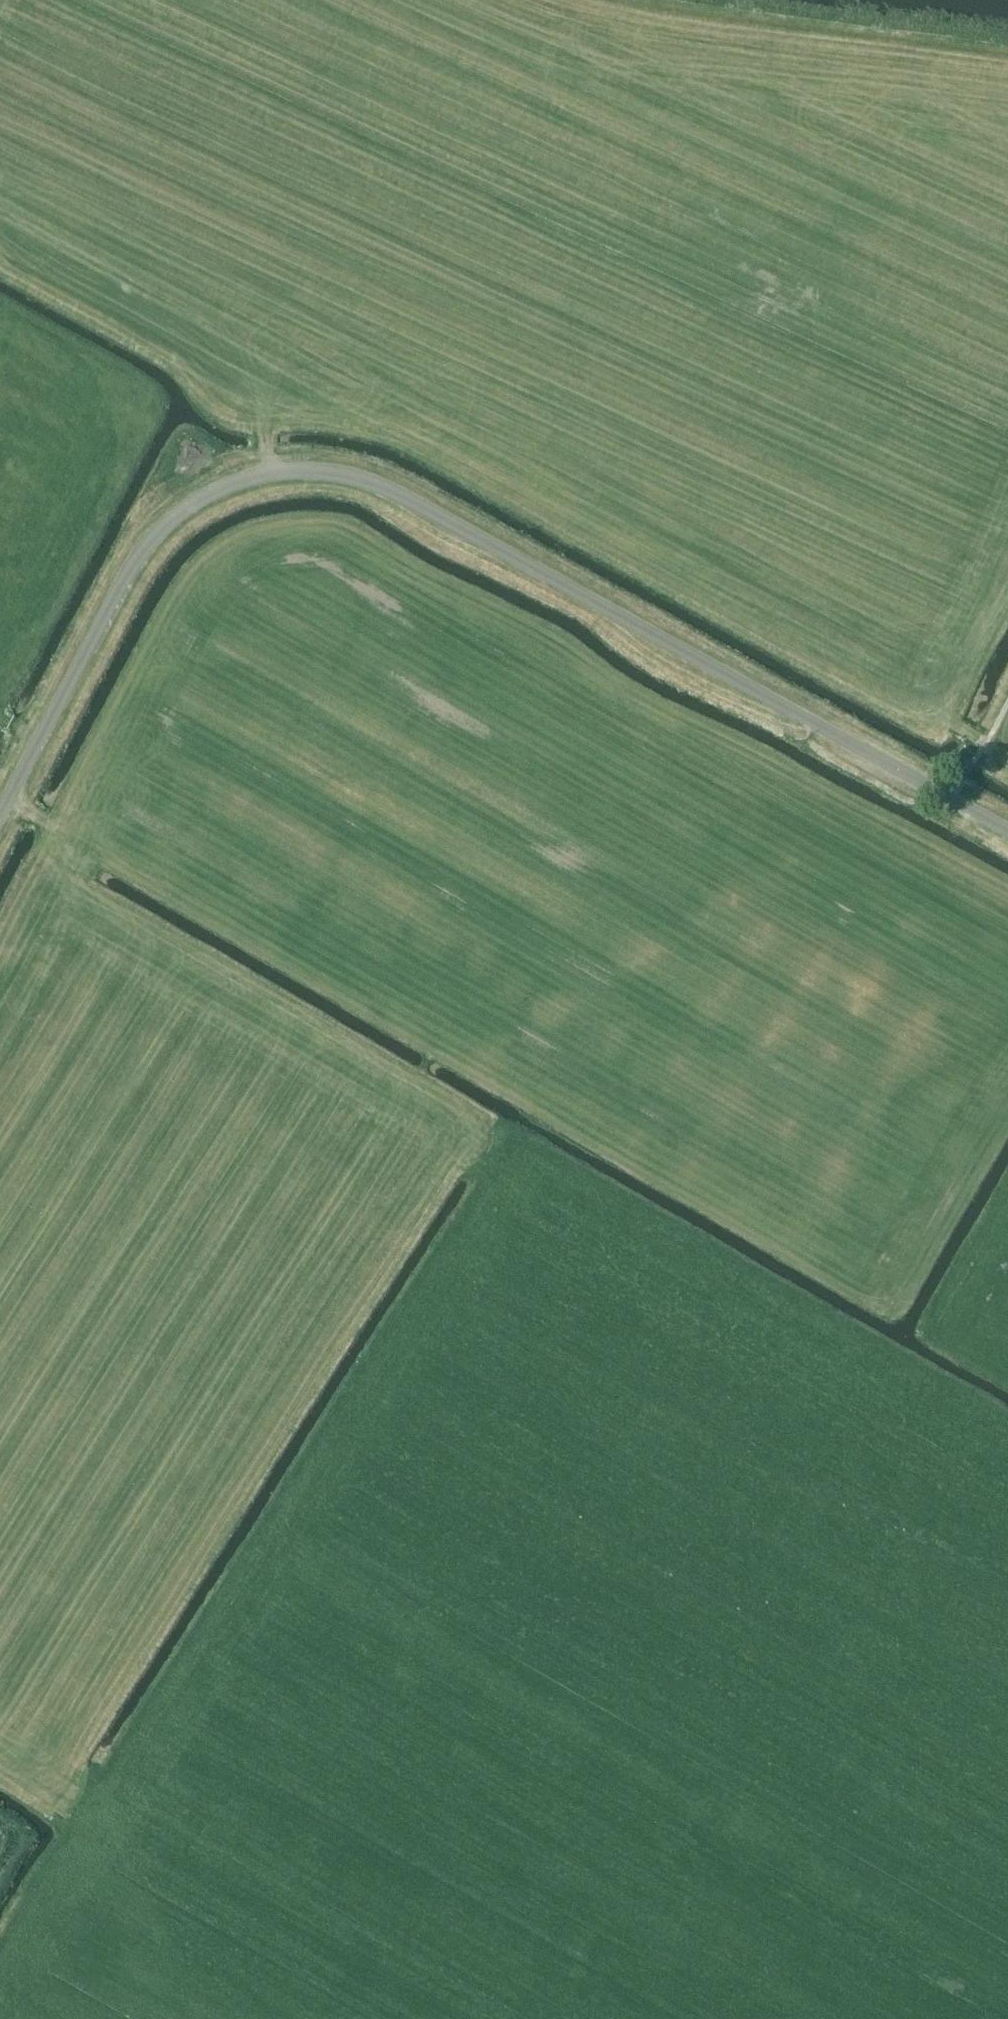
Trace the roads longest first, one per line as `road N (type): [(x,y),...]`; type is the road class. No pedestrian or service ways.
road 1 (unclassified): [(0,813),(158,532),(206,493),(298,471),(384,485),(1007,830)]

